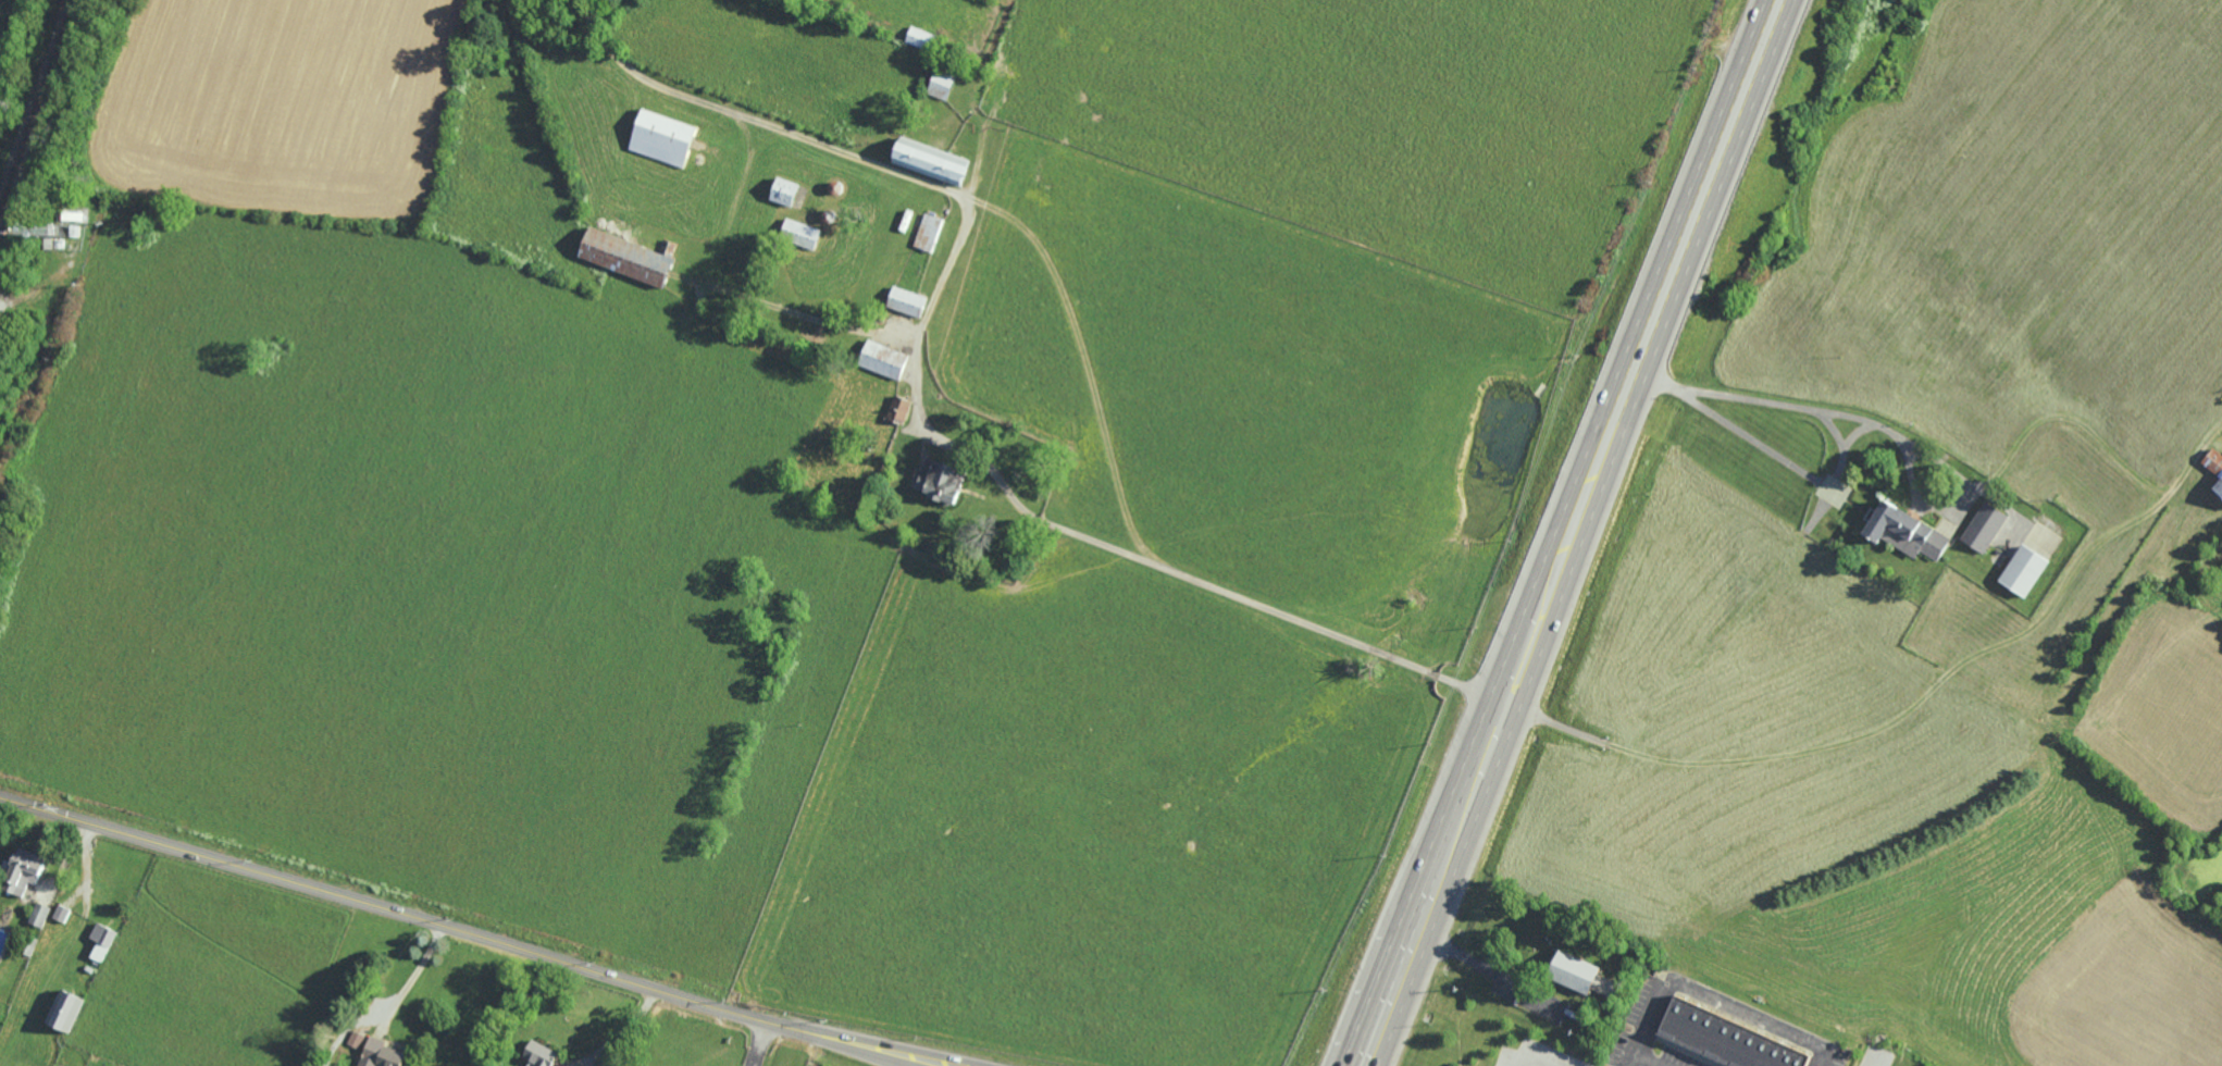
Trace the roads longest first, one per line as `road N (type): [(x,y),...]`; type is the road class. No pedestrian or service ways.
road 1 (trunk): [(1780,0),(1361,1065)]
road 2 (secondary): [(0,799),(764,1024),(959,1065)]

